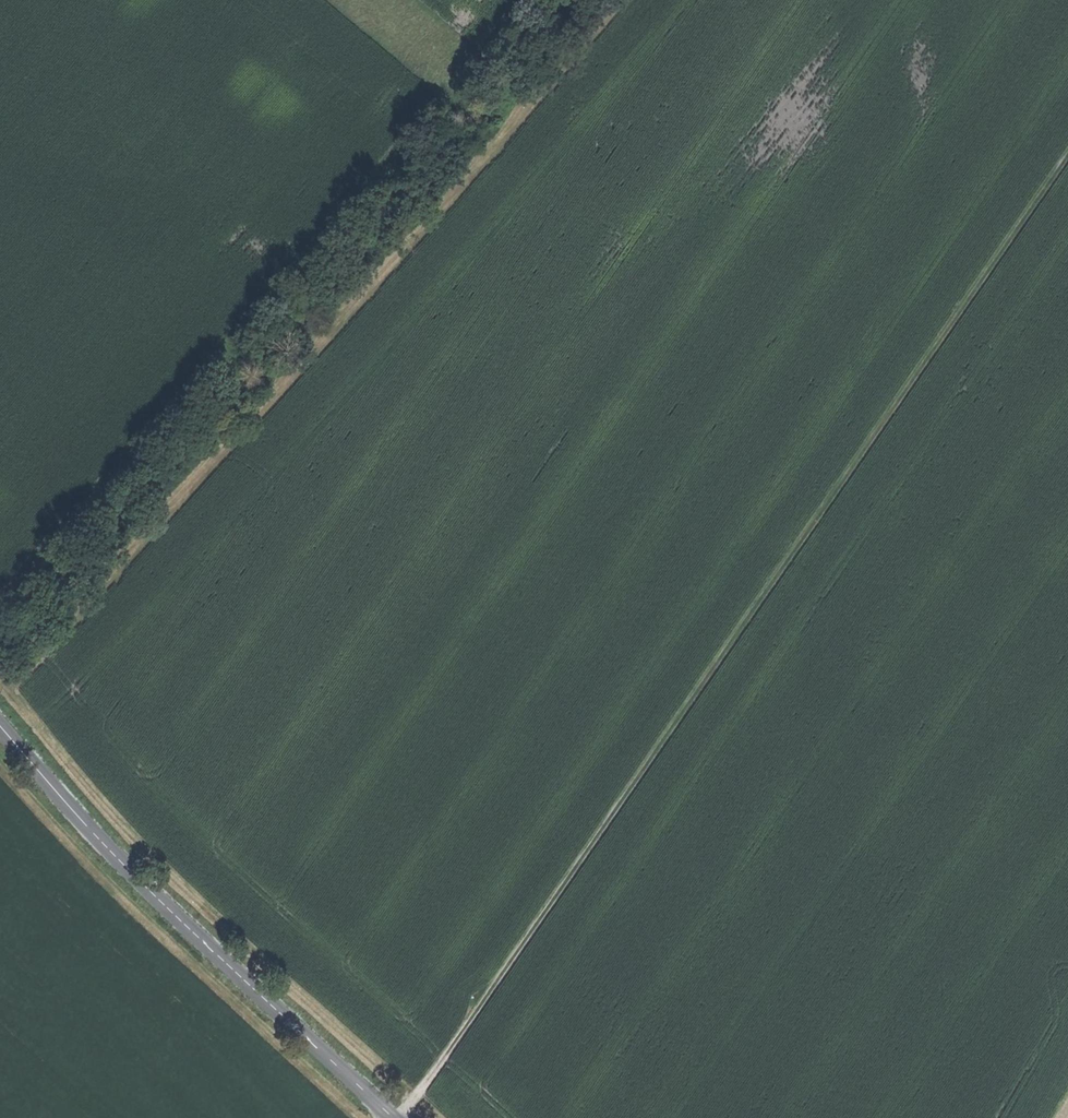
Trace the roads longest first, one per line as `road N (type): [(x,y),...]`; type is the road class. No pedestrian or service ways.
road 1 (tertiary): [(393,1117),(126,864),(0,723)]

